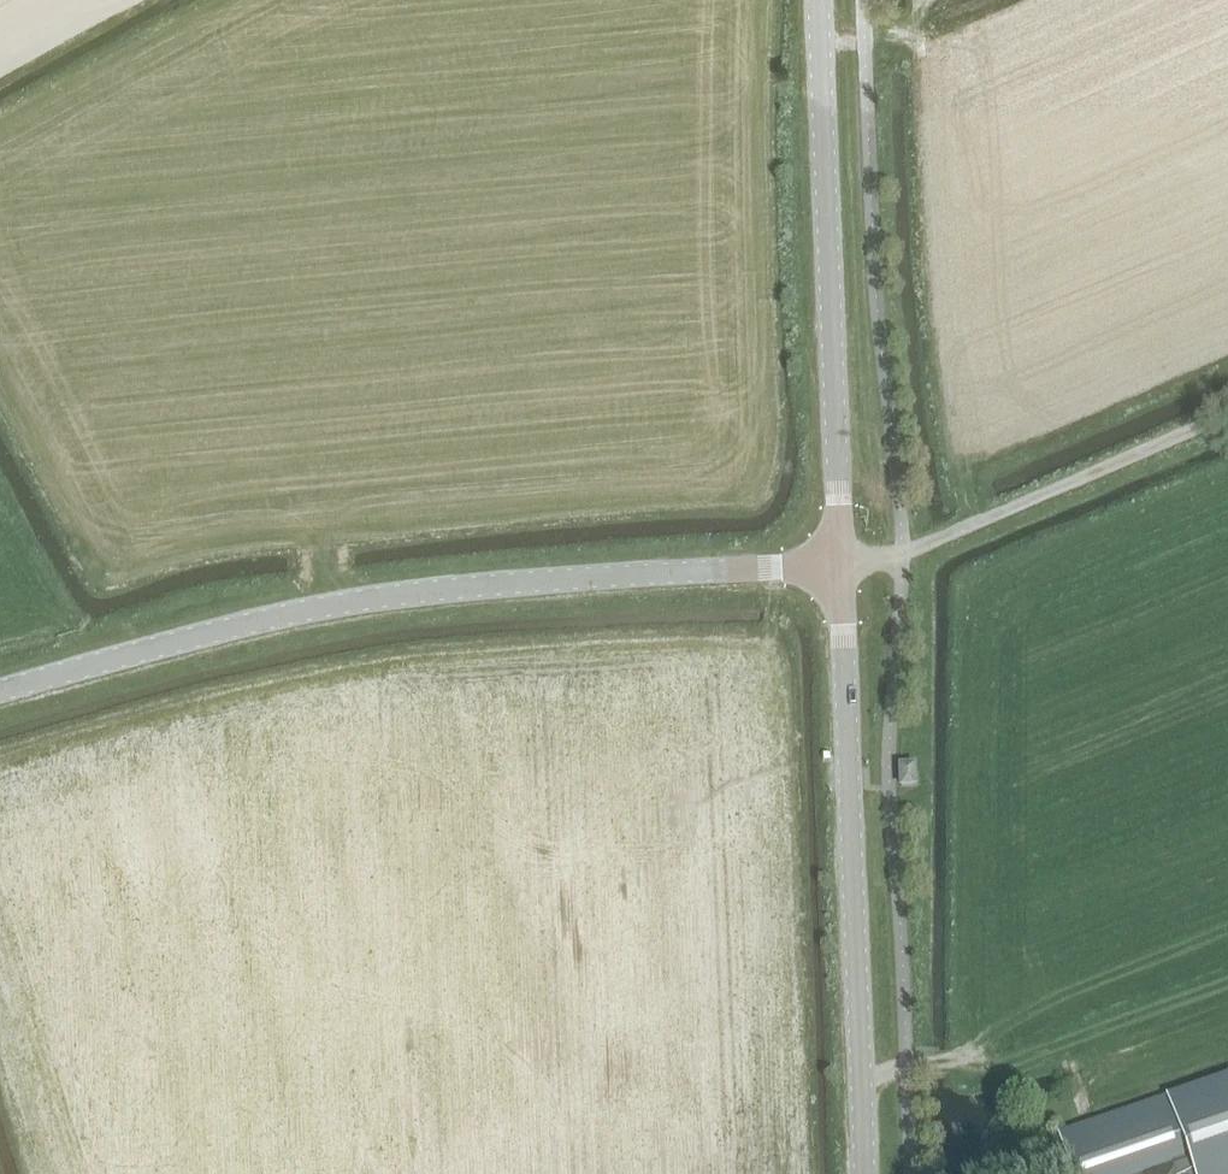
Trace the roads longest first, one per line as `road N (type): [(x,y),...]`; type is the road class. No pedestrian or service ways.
road 1 (tertiary): [(0,691),(244,624),(380,597),(840,563)]
road 2 (secondary): [(864,1173),(840,563)]
road 3 (secondary): [(840,563),(818,0)]
road 4 (track): [(901,553),(1227,413)]

